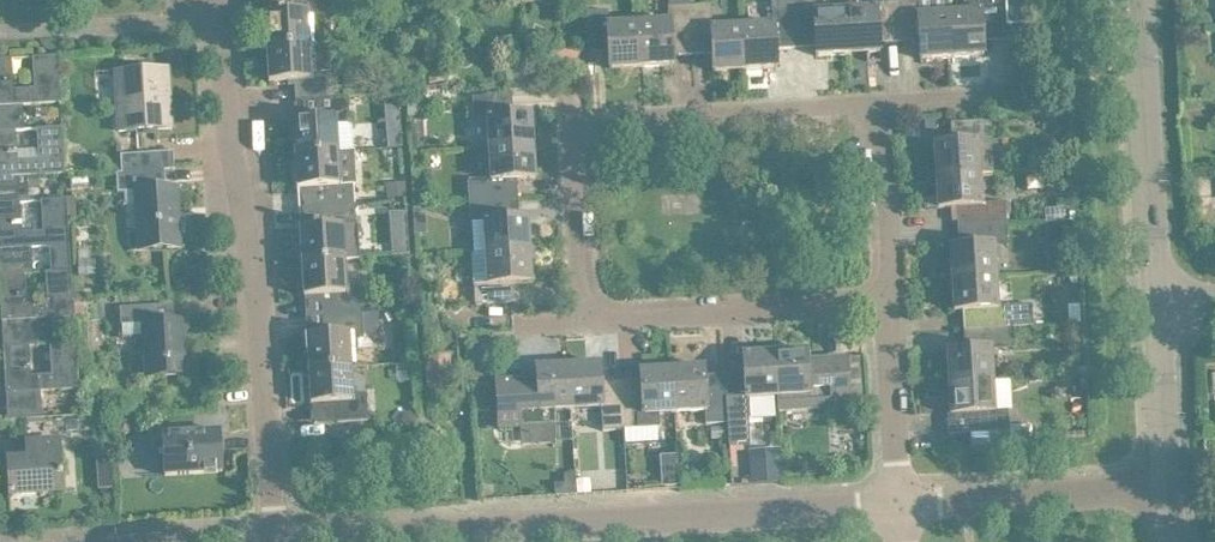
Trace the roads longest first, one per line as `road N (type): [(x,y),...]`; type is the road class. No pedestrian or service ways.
road 1 (unclassified): [(316,541),(900,505)]
road 2 (residential): [(273,541),(228,6)]
road 3 (tertiary): [(1157,302),(1139,0)]
road 4 (unclassified): [(875,104),(576,123)]
road 5 (residential): [(588,319),(887,303)]
road 6 (unclassified): [(900,505),(1168,488)]
road 7 (residential): [(900,505),(887,303)]
road 8 (residential): [(887,303),(875,104)]
road 9 (residential): [(576,123),(588,319)]
road 10 (tertiary): [(1168,488),(1157,302)]

